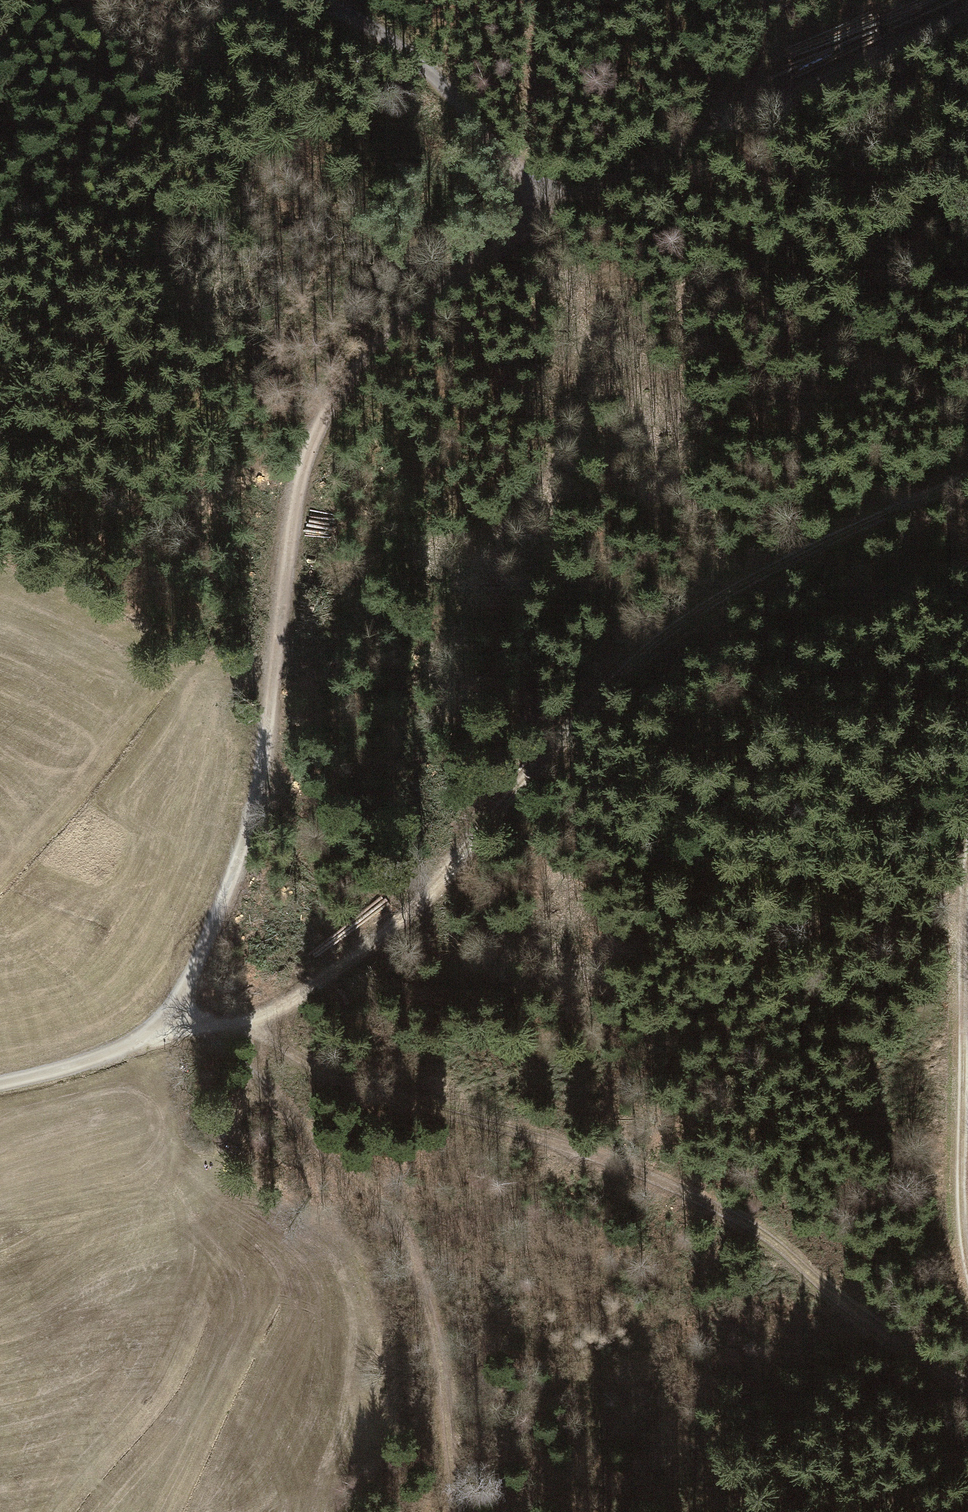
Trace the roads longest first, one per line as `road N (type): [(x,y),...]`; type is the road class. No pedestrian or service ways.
road 1 (track): [(162,1020),(230,886),(262,761),(303,470),(316,430),(357,368),(445,287),(547,212),(967,10)]
road 2 (track): [(162,1020),(241,1023),(289,1004),(412,909),(655,640),(741,584),(967,480)]
road 3 (track): [(241,1023),(370,1093),(539,1138),(689,1195),(750,1228),(852,1312),(967,1387)]
road 4 (track): [(202,1025),(398,1227),(432,1335),(451,1511)]
road 5 (track): [(967,867),(967,1262)]
road 6 (track): [(547,212),(440,83),(332,0)]
road 7 (track): [(0,1083),(109,1052),(162,1020)]
road 8 (track): [(697,139),(760,53),(773,0)]

